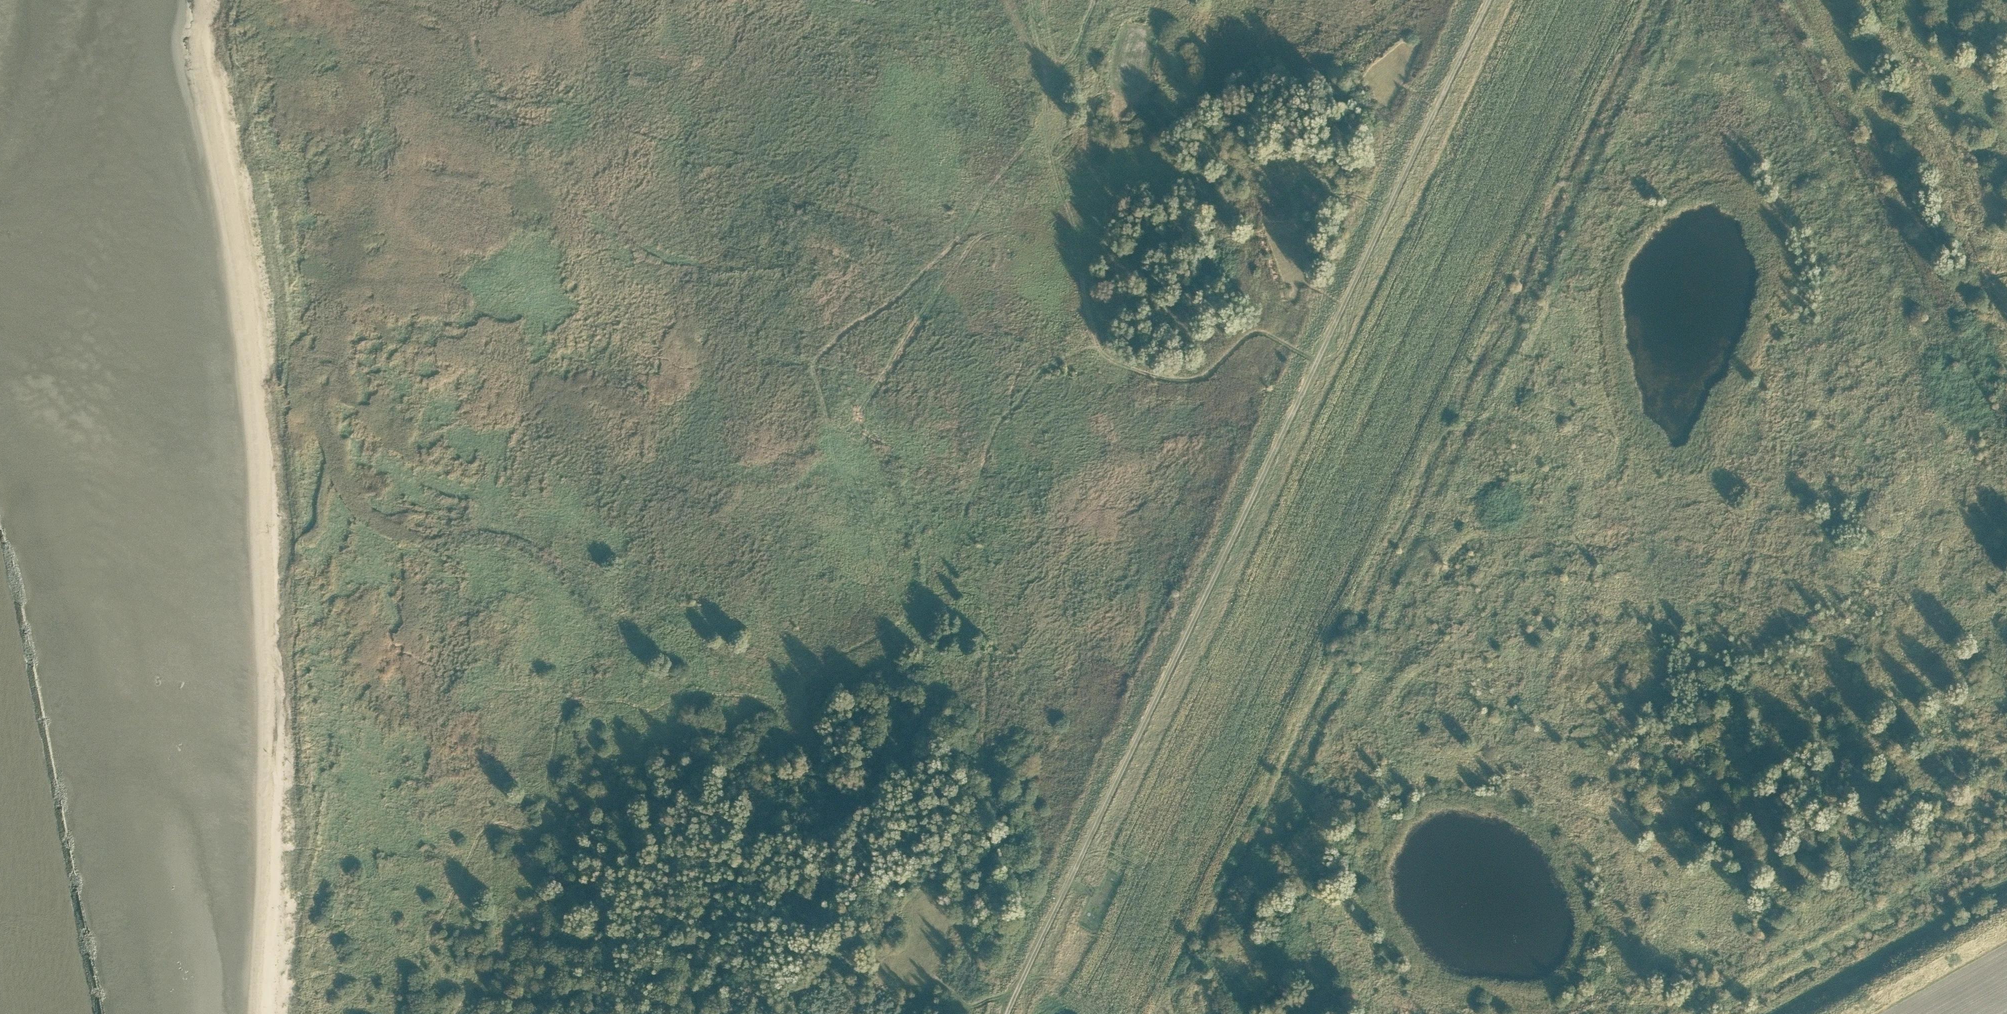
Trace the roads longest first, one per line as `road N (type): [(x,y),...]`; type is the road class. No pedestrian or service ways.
road 1 (track): [(1013,1013),(1493,0)]
road 2 (track): [(2006,359),(1802,0)]

